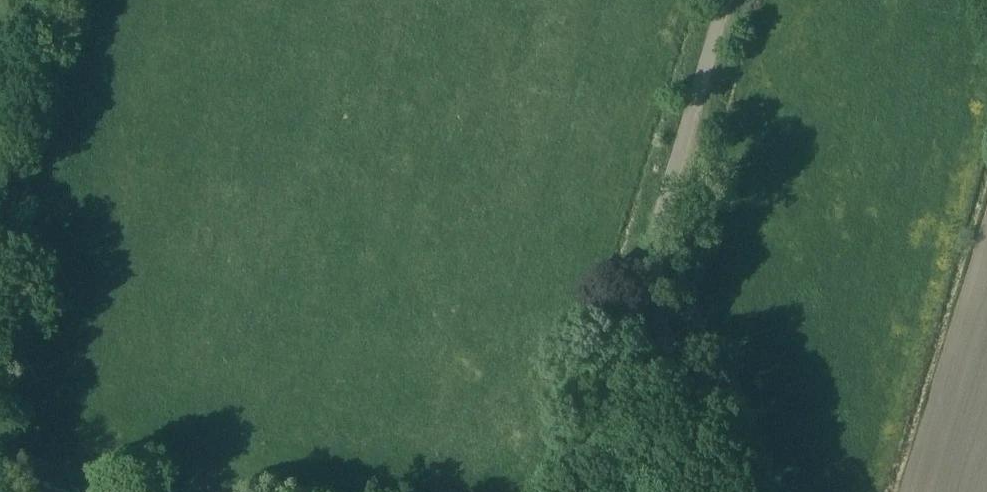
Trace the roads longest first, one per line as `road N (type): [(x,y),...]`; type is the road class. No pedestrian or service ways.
road 1 (unclassified): [(715,491),(666,343),(658,281),(661,202),(725,0)]

